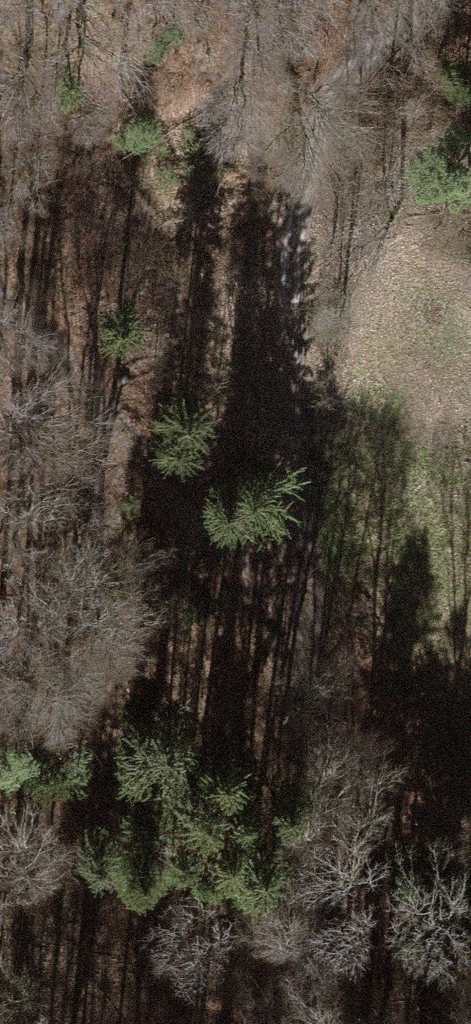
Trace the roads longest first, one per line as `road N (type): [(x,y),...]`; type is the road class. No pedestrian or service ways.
road 1 (track): [(427,0),(324,109),(293,280),(324,962),(304,1023)]
road 2 (track): [(302,580),(227,557),(90,385),(0,299)]

